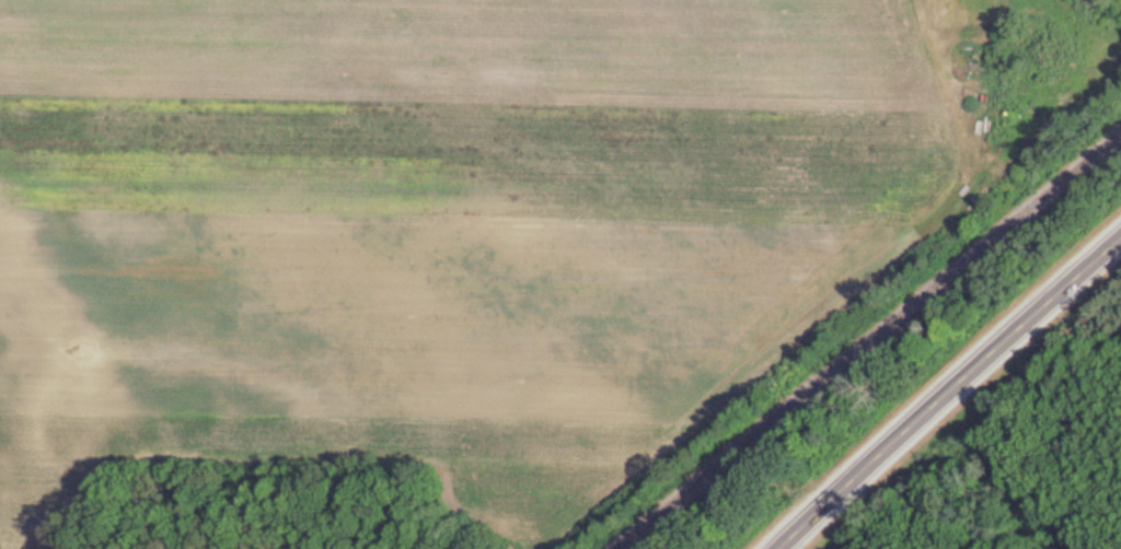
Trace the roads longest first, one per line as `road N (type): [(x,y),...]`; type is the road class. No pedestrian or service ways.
road 1 (secondary): [(789,548),(1120,247)]

